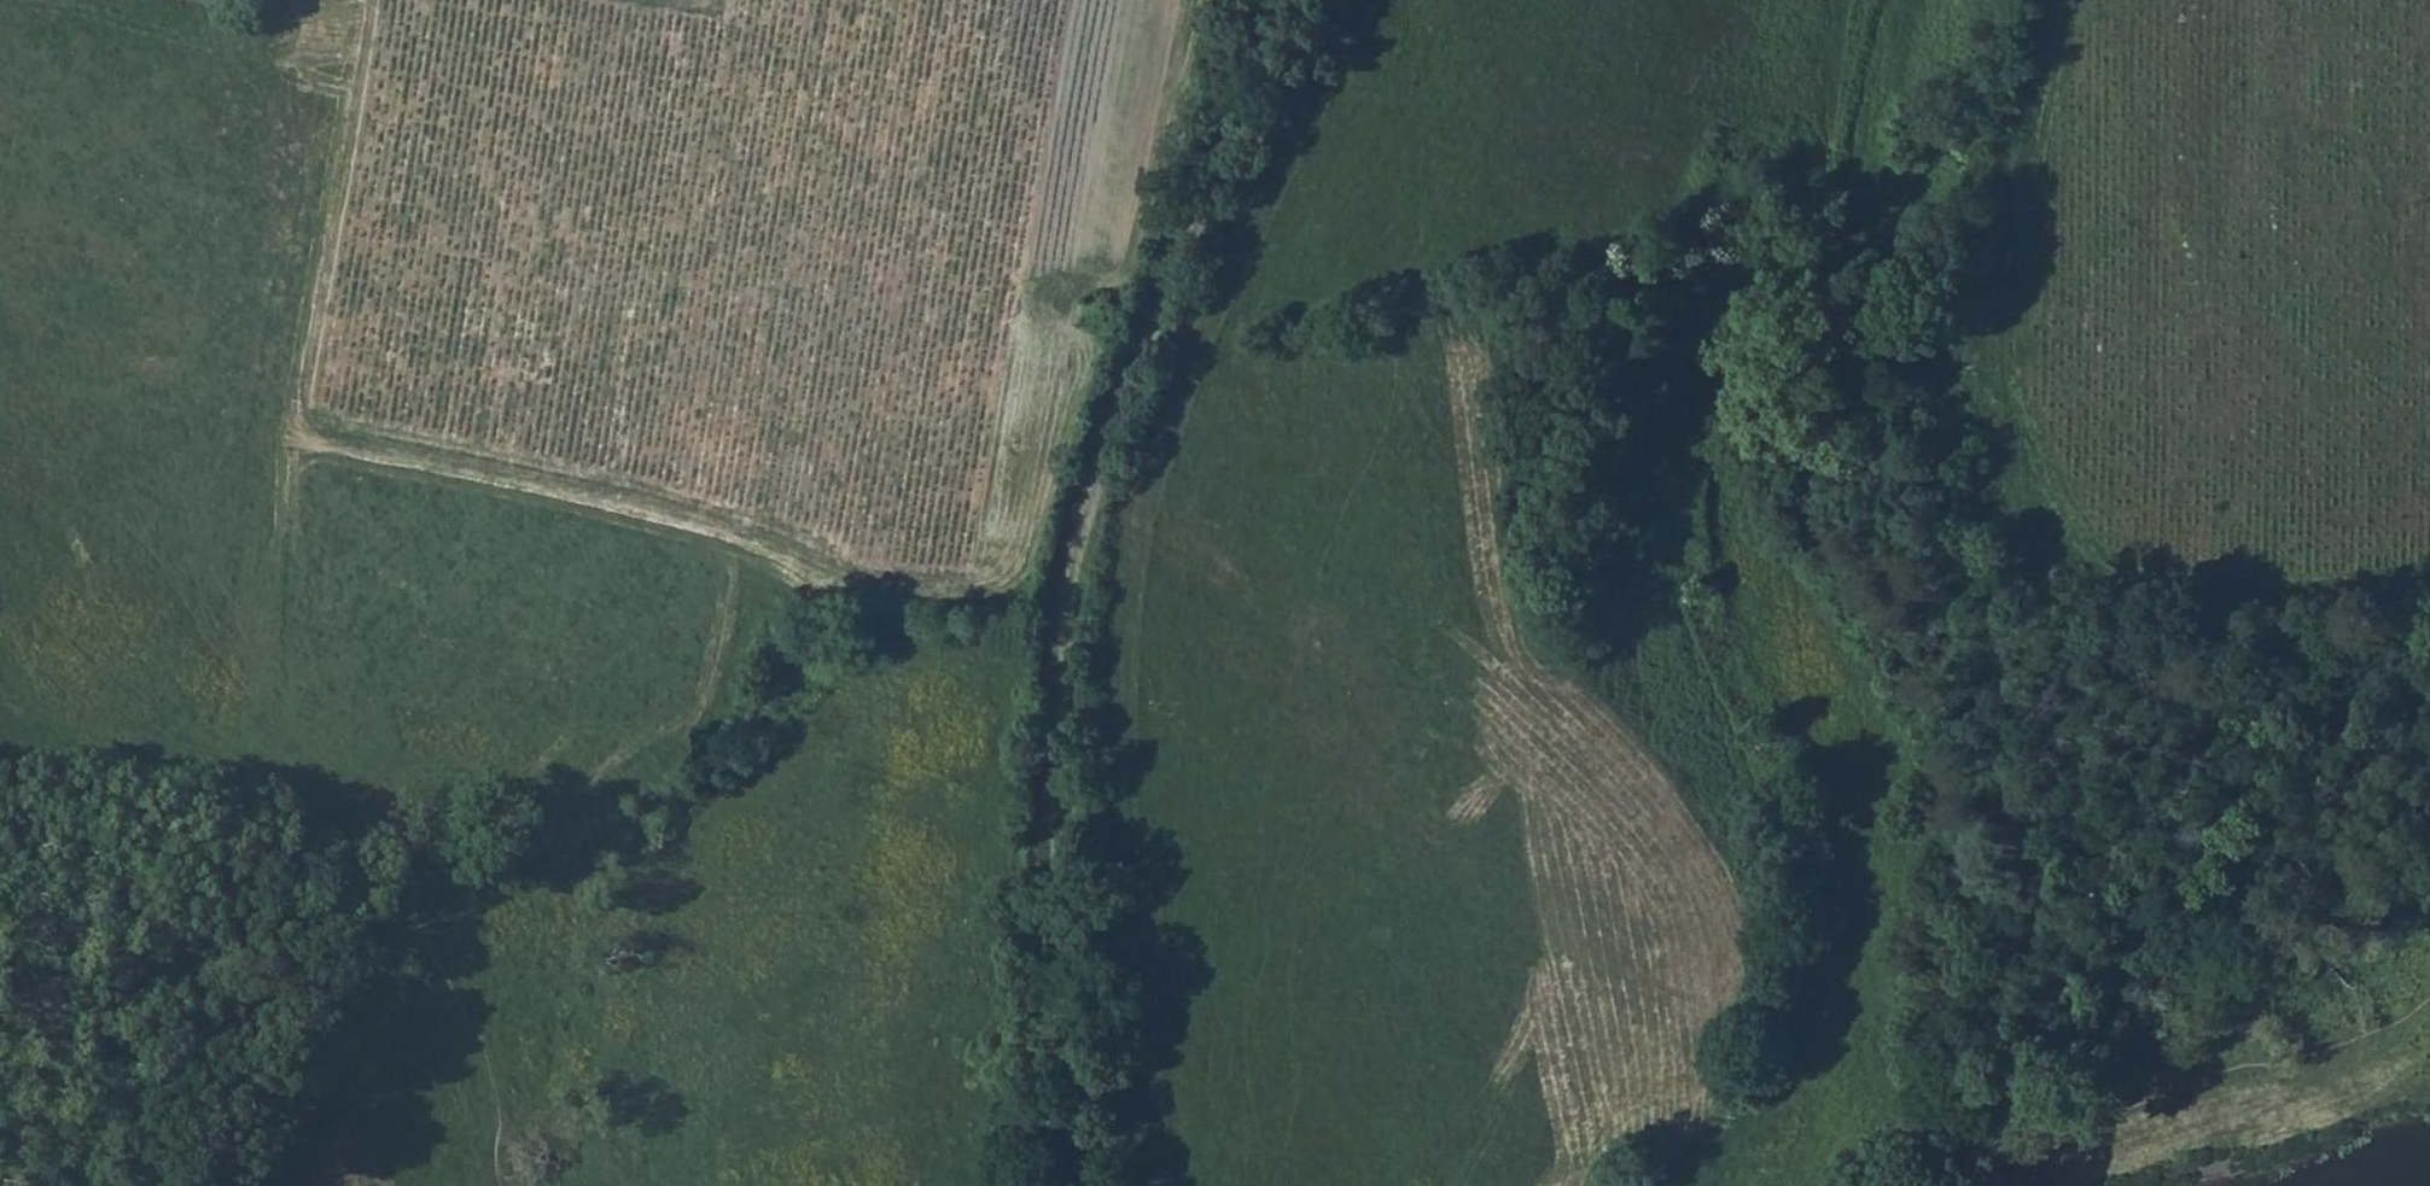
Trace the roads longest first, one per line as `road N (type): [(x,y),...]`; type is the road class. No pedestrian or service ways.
road 1 (track): [(1096,1185),(1057,885),(1065,630),(1120,408),(1292,0)]
road 2 (track): [(2067,0),(2024,214),(2010,402),(2063,533),(2097,590),(2186,618),(2318,627),(2429,612)]

